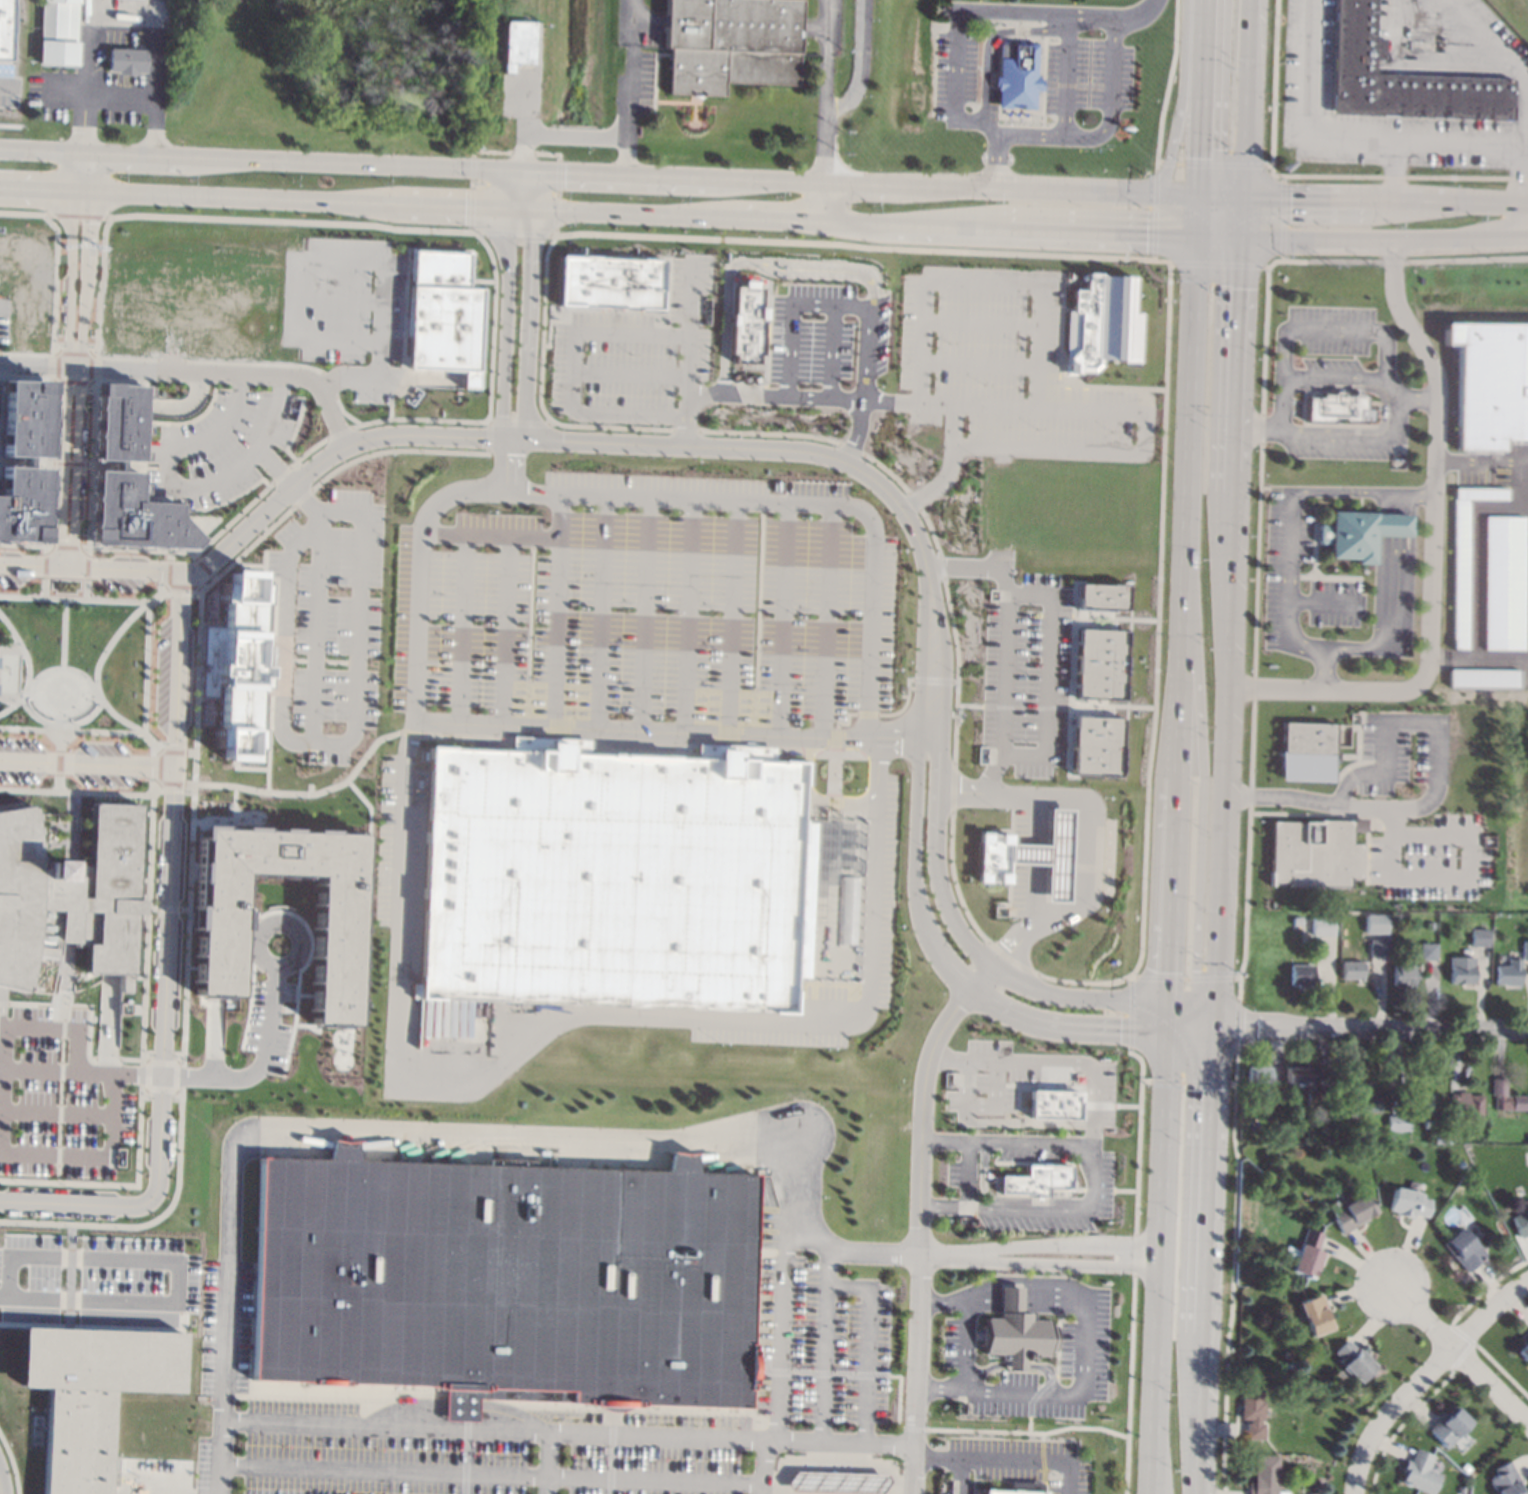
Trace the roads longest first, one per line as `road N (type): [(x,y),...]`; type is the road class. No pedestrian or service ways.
road 1 (tertiary): [(0,564),(200,570),(321,458),(393,434),(808,450),(841,459),(894,495),(925,568)]
road 2 (tertiary): [(1199,196),(508,169)]
road 3 (tertiary): [(530,208),(1197,236)]
road 4 (residential): [(0,1201),(131,1205),(153,1189),(171,767)]
road 5 (tertiary): [(508,169),(0,149)]
road 6 (tertiary): [(917,740),(913,886),(926,934),(946,965),(970,992),(1040,1024),(1168,1031)]
road 7 (primary): [(1168,1031),(1153,1493)]
road 8 (primary): [(1186,565),(1202,775),(1196,1004)]
road 9 (tertiary): [(1169,1003),(1033,989),(992,969),(968,944),(936,880),(940,741)]
road 10 (primary): [(1213,1005),(1229,586)]
road 11 (residential): [(71,566),(91,190)]
road 12 (residential): [(73,189),(58,565)]
road 13 (primary): [(1197,236),(1186,565)]
road 14 (tertiary): [(91,190),(397,203)]
road 15 (primary): [(1203,1334),(1212,1033)]
road 16 (residential): [(1527,1026),(1237,1025)]
road 17 (tertiary): [(1240,238),(1527,237)]
road 18 (tertiary): [(1527,205),(1242,197)]
road 19 (primary): [(1231,490),(1240,238)]
road 20 (tertiary): [(507,207),(503,415),(513,438)]
road 21 (tertiary): [(513,438),(523,416),(530,208)]
road 22 (primary): [(1177,774),(1169,1003)]
road 23 (primary): [(1186,565),(1177,774)]
road 24 (primary): [(1185,0),(1182,92),(1169,156),(1164,174),(1142,193)]
road 25 (primary): [(1242,197),(1250,0)]
road 26 (residential): [(180,571),(171,767)]
road 27 (primary): [(1204,0),(1199,196)]
road 28 (residential): [(1453,1344),(1376,1429),(1352,1493)]
road 29 (tertiary): [(940,741),(945,657),(925,568)]
road 30 (tertiary): [(925,568),(917,740)]
road 31 (residential): [(0,760),(171,767)]
road 32 (primary): [(1199,1493),(1203,1334)]

